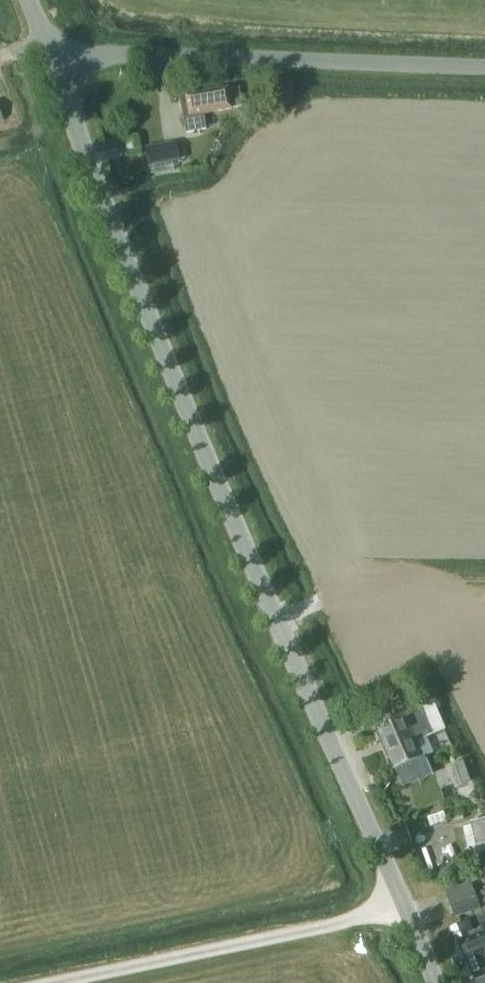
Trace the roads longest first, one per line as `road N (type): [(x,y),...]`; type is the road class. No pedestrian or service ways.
road 1 (tertiary): [(435,982),(218,483),(54,70)]
road 2 (unclassified): [(484,67),(117,55),(54,70)]

